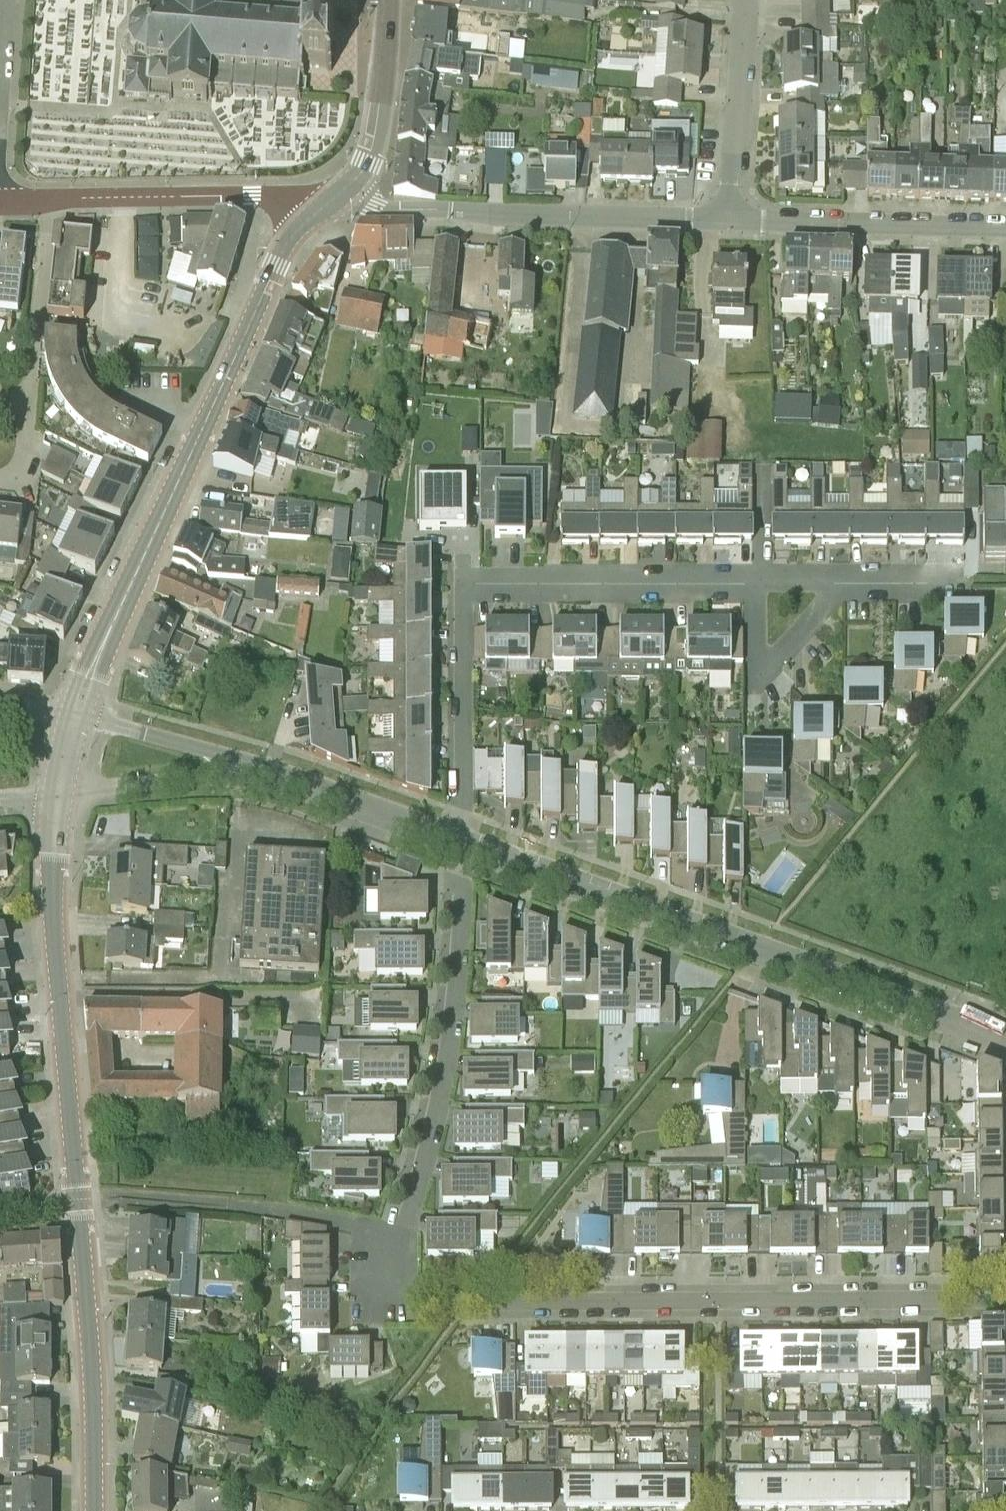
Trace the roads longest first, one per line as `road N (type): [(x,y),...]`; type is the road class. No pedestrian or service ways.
road 1 (residential): [(459,835),(459,933),(444,1071),(380,1275),(390,1294),(427,1301),(1005,1299)]
road 2 (tertiary): [(95,1510),(55,926),(57,792)]
road 3 (residential): [(1005,1040),(459,835)]
road 4 (tertiary): [(77,710),(276,264),(322,209)]
road 5 (residential): [(459,835),(471,594),(484,584),(757,582)]
road 6 (residential): [(322,209),(738,220)]
road 7 (residential): [(49,200),(253,195),(322,209)]
road 8 (residential): [(738,220),(1005,226)]
road 9 (residential): [(757,582),(757,681),(861,582)]
road 10 (tertiary): [(322,209),(361,173),(372,151),(389,0)]
road 11 (residential): [(57,792),(283,779)]
road 12 (residential): [(738,220),(752,0)]
road 13 (residential): [(283,779),(77,710)]
road 14 (residential): [(30,402),(49,200)]
road 15 (residential): [(459,835),(283,779)]

